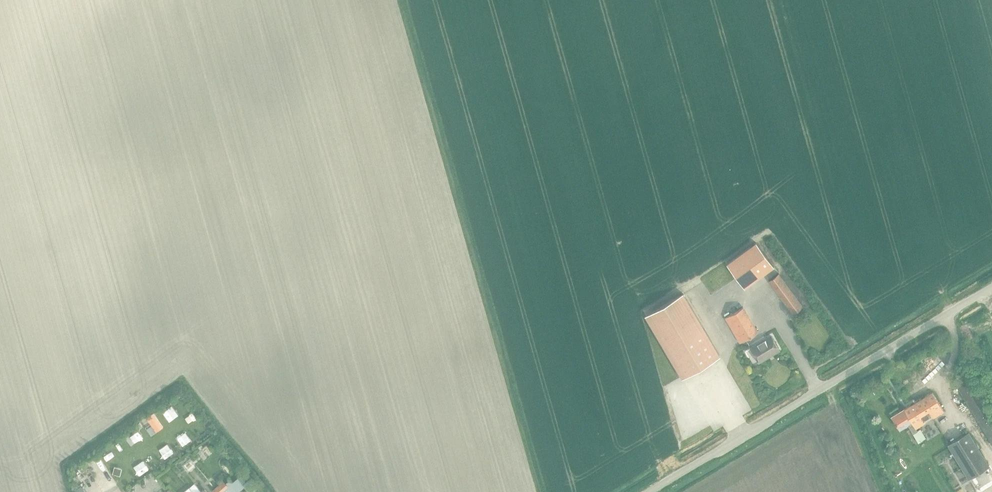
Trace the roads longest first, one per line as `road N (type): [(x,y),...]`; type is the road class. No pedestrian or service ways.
road 1 (unclassified): [(650,491),(991,288)]

